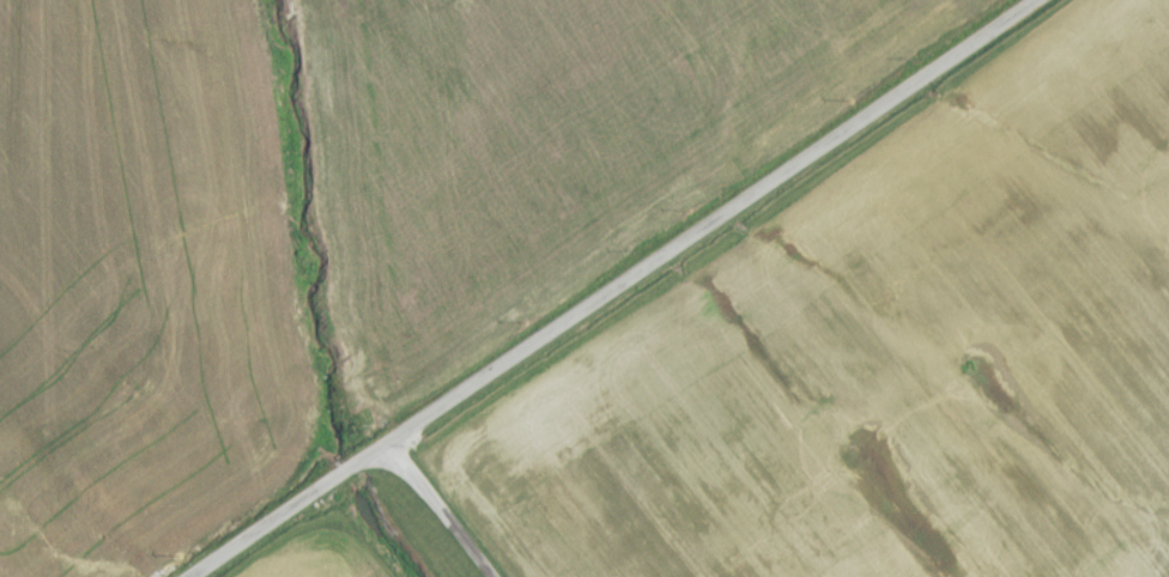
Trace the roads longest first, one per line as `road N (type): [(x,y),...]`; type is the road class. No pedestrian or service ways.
road 1 (residential): [(192,576),(1039,0)]
road 2 (residential): [(485,576),(386,451)]

